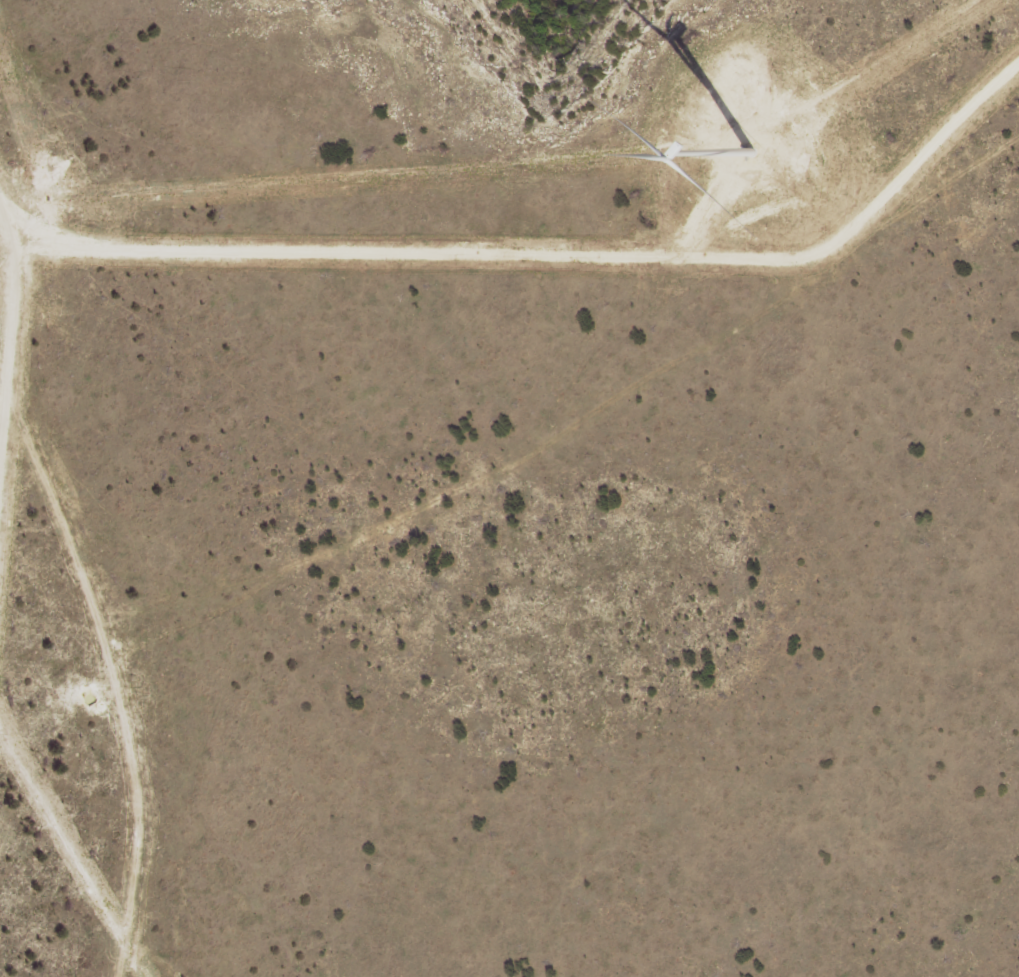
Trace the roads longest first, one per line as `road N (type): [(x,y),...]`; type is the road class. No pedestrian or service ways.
road 1 (residential): [(0,198),(24,243),(109,650),(179,831),(188,946),(175,976)]

